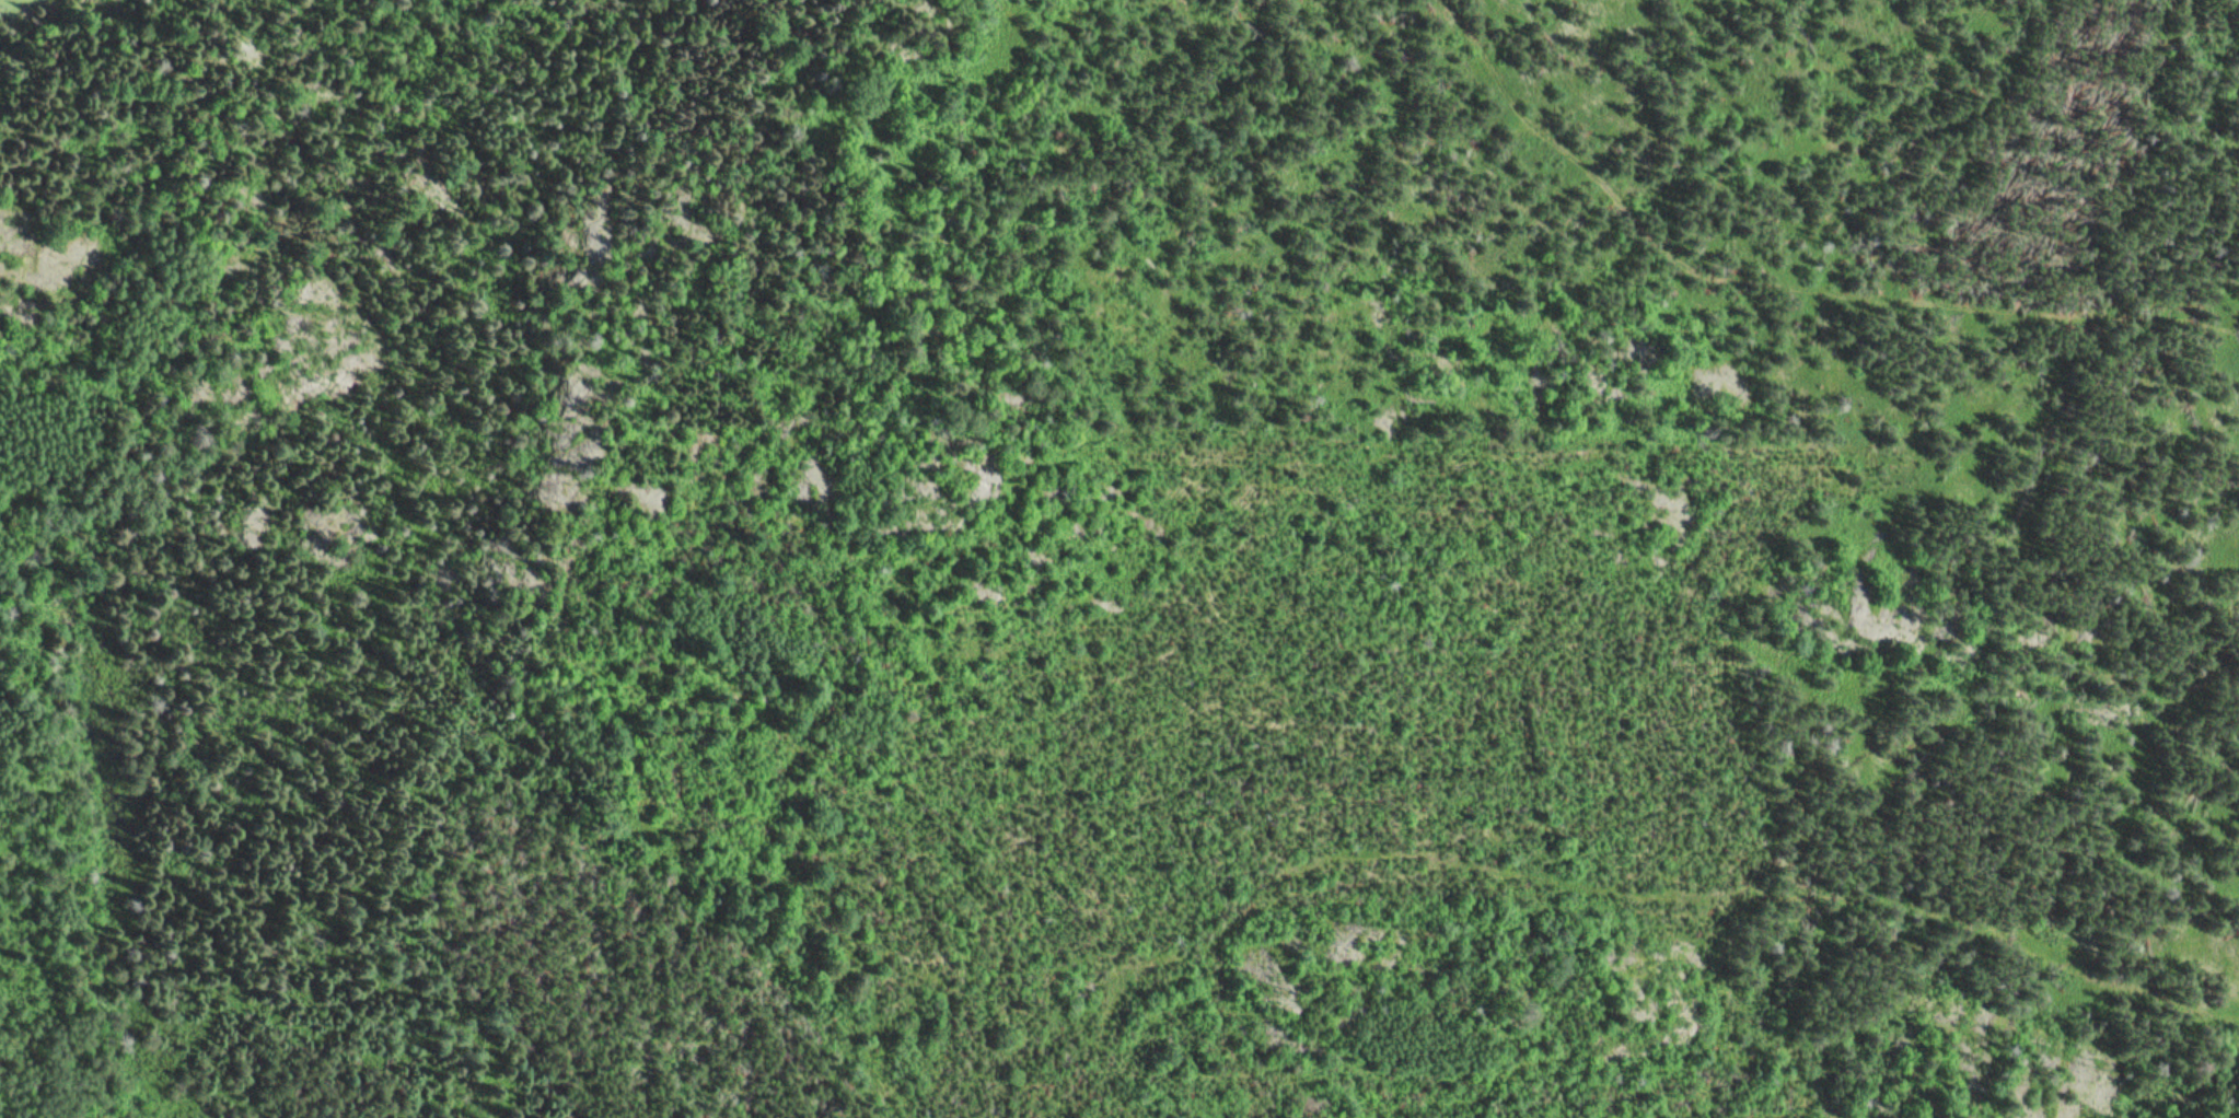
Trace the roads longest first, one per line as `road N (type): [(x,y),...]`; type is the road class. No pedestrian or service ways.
road 1 (track): [(2238,325),(1691,265),(1529,108),(1455,0)]

